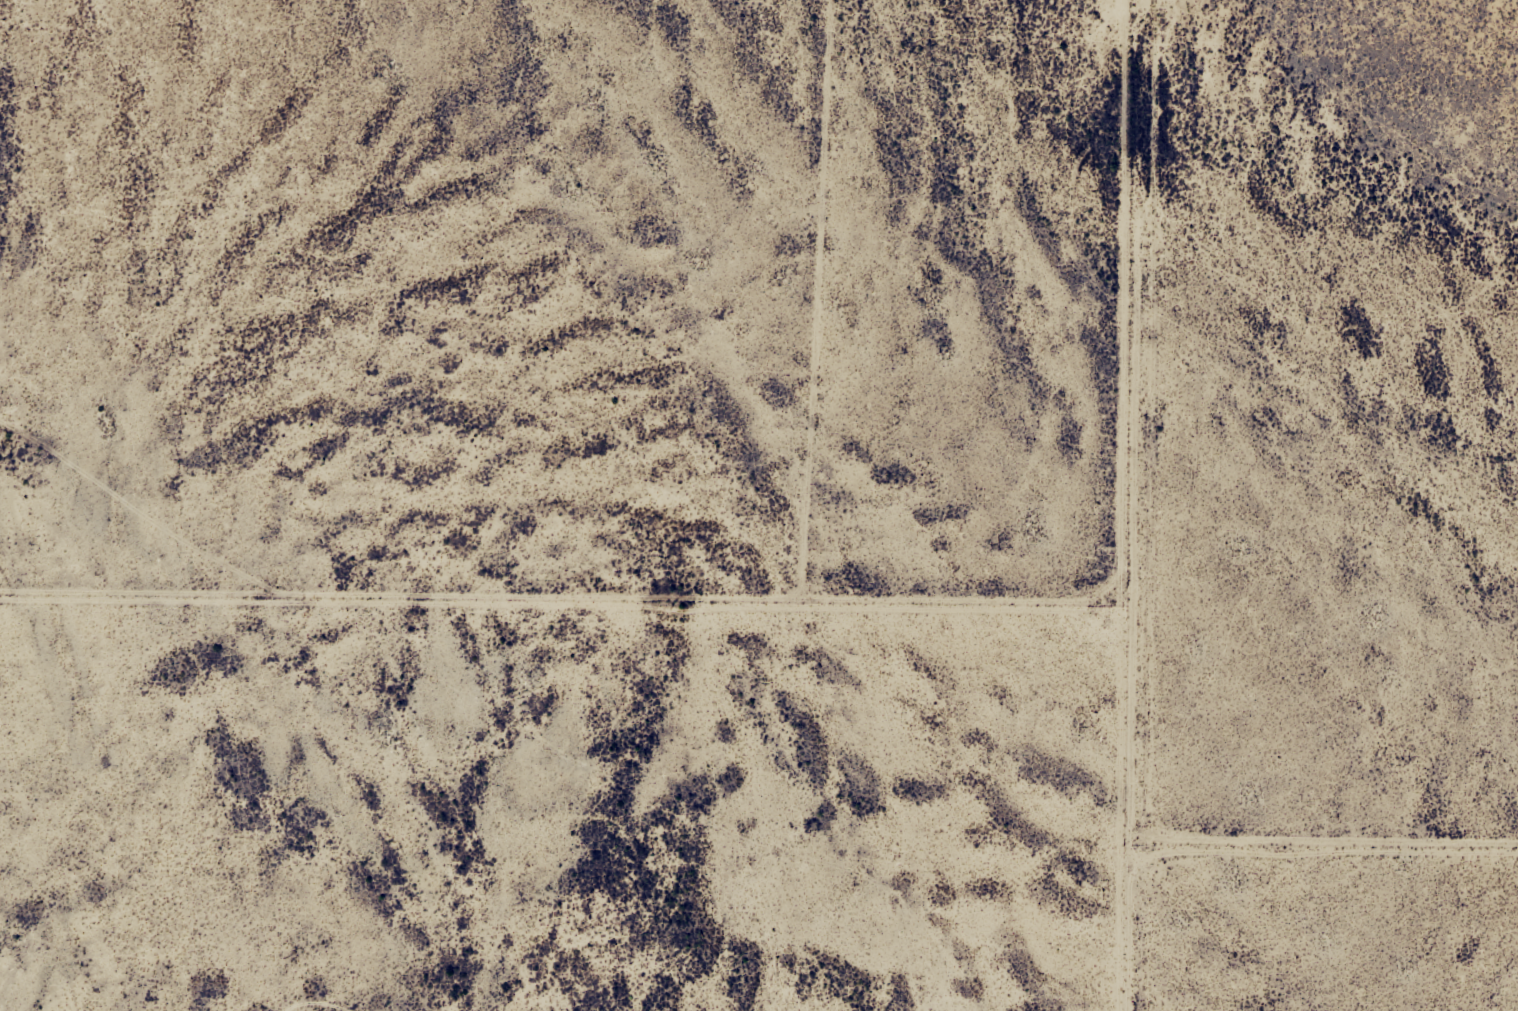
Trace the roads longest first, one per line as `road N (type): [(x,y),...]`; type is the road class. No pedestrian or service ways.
road 1 (track): [(1517,838),(1123,827),(1127,0)]

